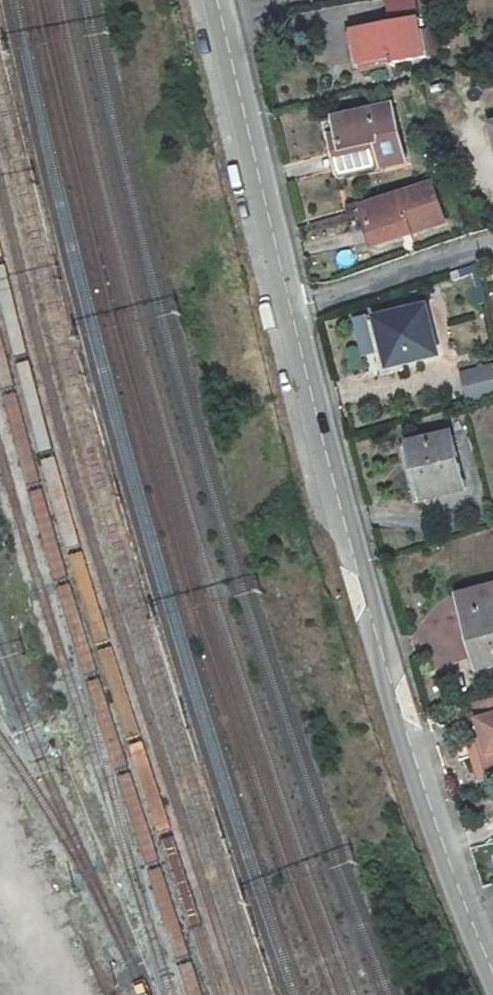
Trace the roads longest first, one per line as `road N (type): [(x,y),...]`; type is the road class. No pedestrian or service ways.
road 1 (tertiary): [(293,306),(372,629),(492,968)]
road 2 (tertiary): [(218,0),(293,306)]
road 3 (residential): [(492,243),(293,306)]

